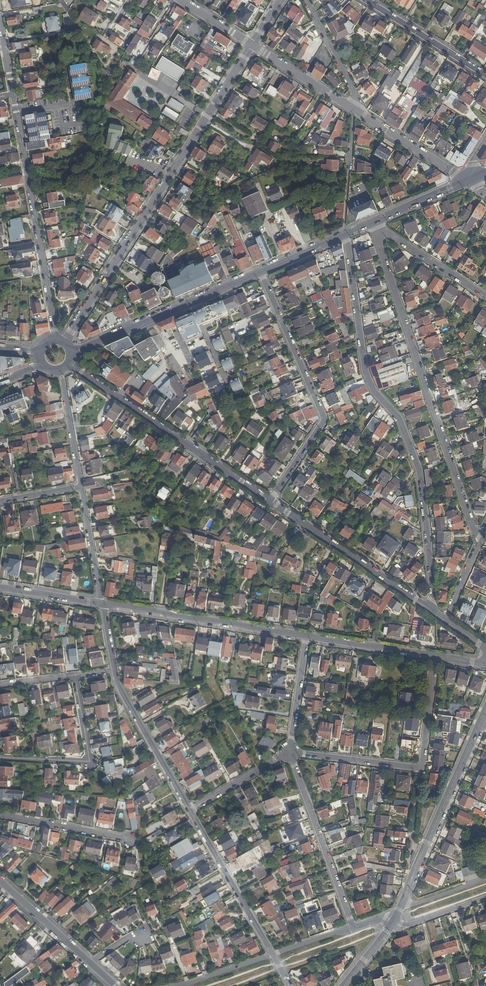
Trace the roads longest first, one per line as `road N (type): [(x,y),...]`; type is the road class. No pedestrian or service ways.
road 1 (residential): [(346,234),(363,362),(422,478),(429,608)]
road 2 (residential): [(252,45),(66,342)]
road 3 (residential): [(380,234),(474,530),(483,538)]
road 4 (residential): [(260,272),(323,421),(270,501)]
road 5 (residential): [(13,96),(55,338)]
road 6 (residential): [(69,365),(270,501)]
road 7 (secondary): [(403,903),(485,710)]
road 8 (tertiary): [(306,636),(102,604)]
road 9 (secondary): [(260,272),(72,354)]
road 10 (residential): [(270,501),(429,608)]
road 11 (residential): [(354,928),(288,753)]
road 12 (residential): [(72,676),(89,754),(82,763),(0,759)]
road 13 (residential): [(273,955),(189,811)]
road 14 (residential): [(189,811),(114,672)]
road 15 (residential): [(367,0),(485,75)]
road 16 (residential): [(421,768),(288,753)]
road 17 (residential): [(0,817),(131,844)]
road 18 (tertiary): [(435,656),(306,636)]
road 19 (residential): [(252,45),(360,113)]
road 20 (residential): [(360,113),(467,181)]
road 21 (residential): [(360,113),(305,0)]
road 22 (residential): [(0,881),(91,963)]
road 23 (residential): [(380,234),(485,297)]

